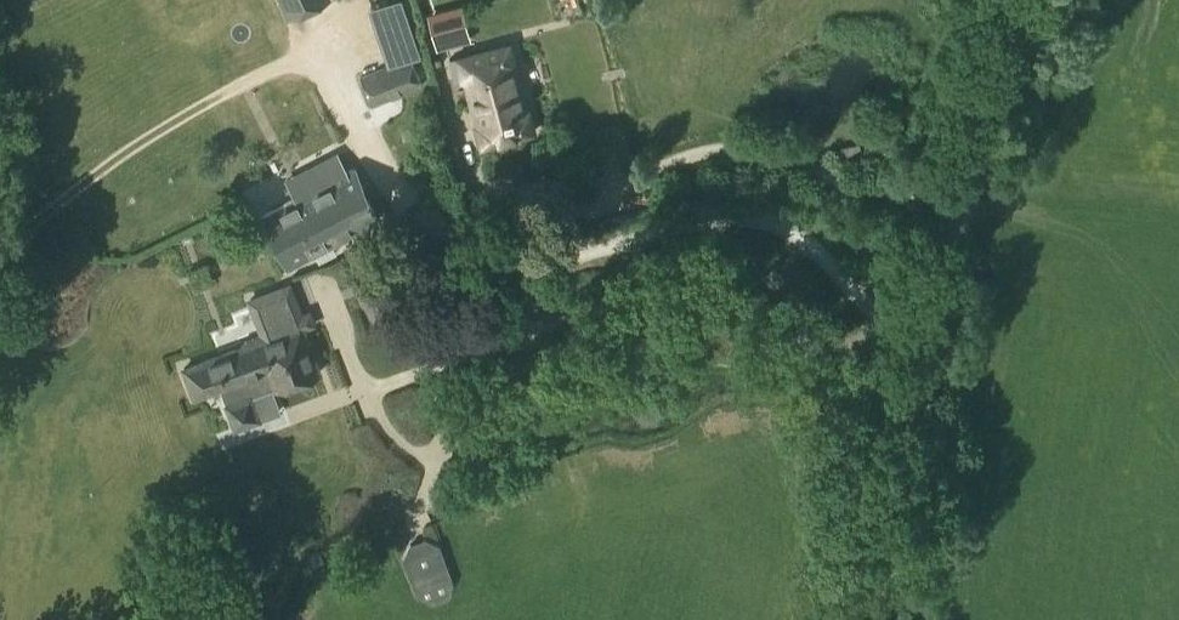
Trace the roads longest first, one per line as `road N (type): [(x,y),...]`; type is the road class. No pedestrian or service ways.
road 1 (track): [(0,245),(212,102),(282,75),(325,80),(446,235),(506,279),(713,225),(753,226),(831,261),(884,325),(935,335)]
road 2 (unclassified): [(885,619),(1005,0)]
road 3 (track): [(884,325),(809,361),(843,450)]

